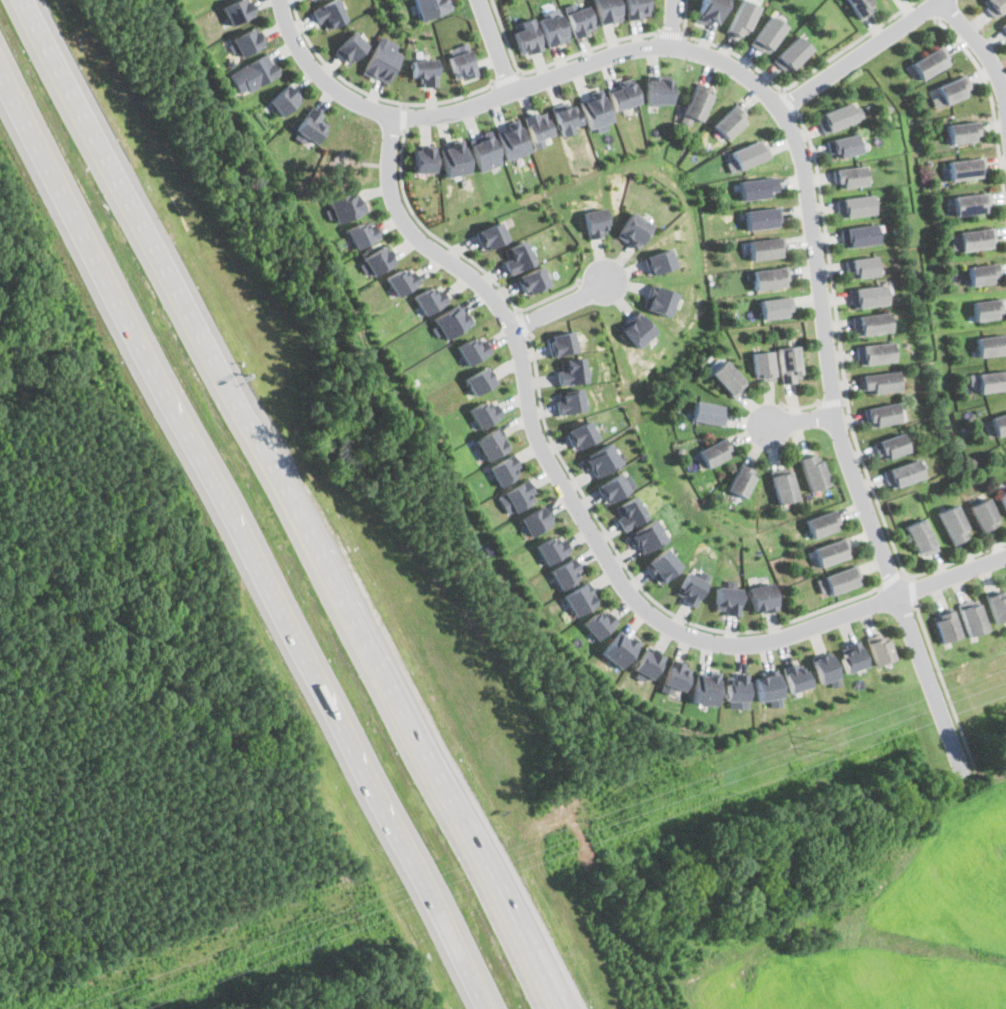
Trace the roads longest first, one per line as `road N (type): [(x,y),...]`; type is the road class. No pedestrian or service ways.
road 1 (residential): [(514,93),(621,56),(671,50),(716,61),(780,113),(800,156),(846,460),(963,775)]
road 2 (motorway): [(476,844),(29,0)]
road 3 (residential): [(392,117),(394,206),(407,230),(474,283),(514,331),(533,429),(637,603),(665,626),(732,646),(773,642),(899,596)]
road 4 (motorway): [(0,64),(393,812)]
road 5 (residential): [(278,0),(294,45),(352,102),(420,118),(514,93)]
road 6 (motorway): [(393,812),(491,1008)]
road 7 (residential): [(941,0),(780,113)]
road 8 (motorway): [(560,1008),(476,844)]
road 9 (residential): [(1005,134),(993,76),(937,5)]

